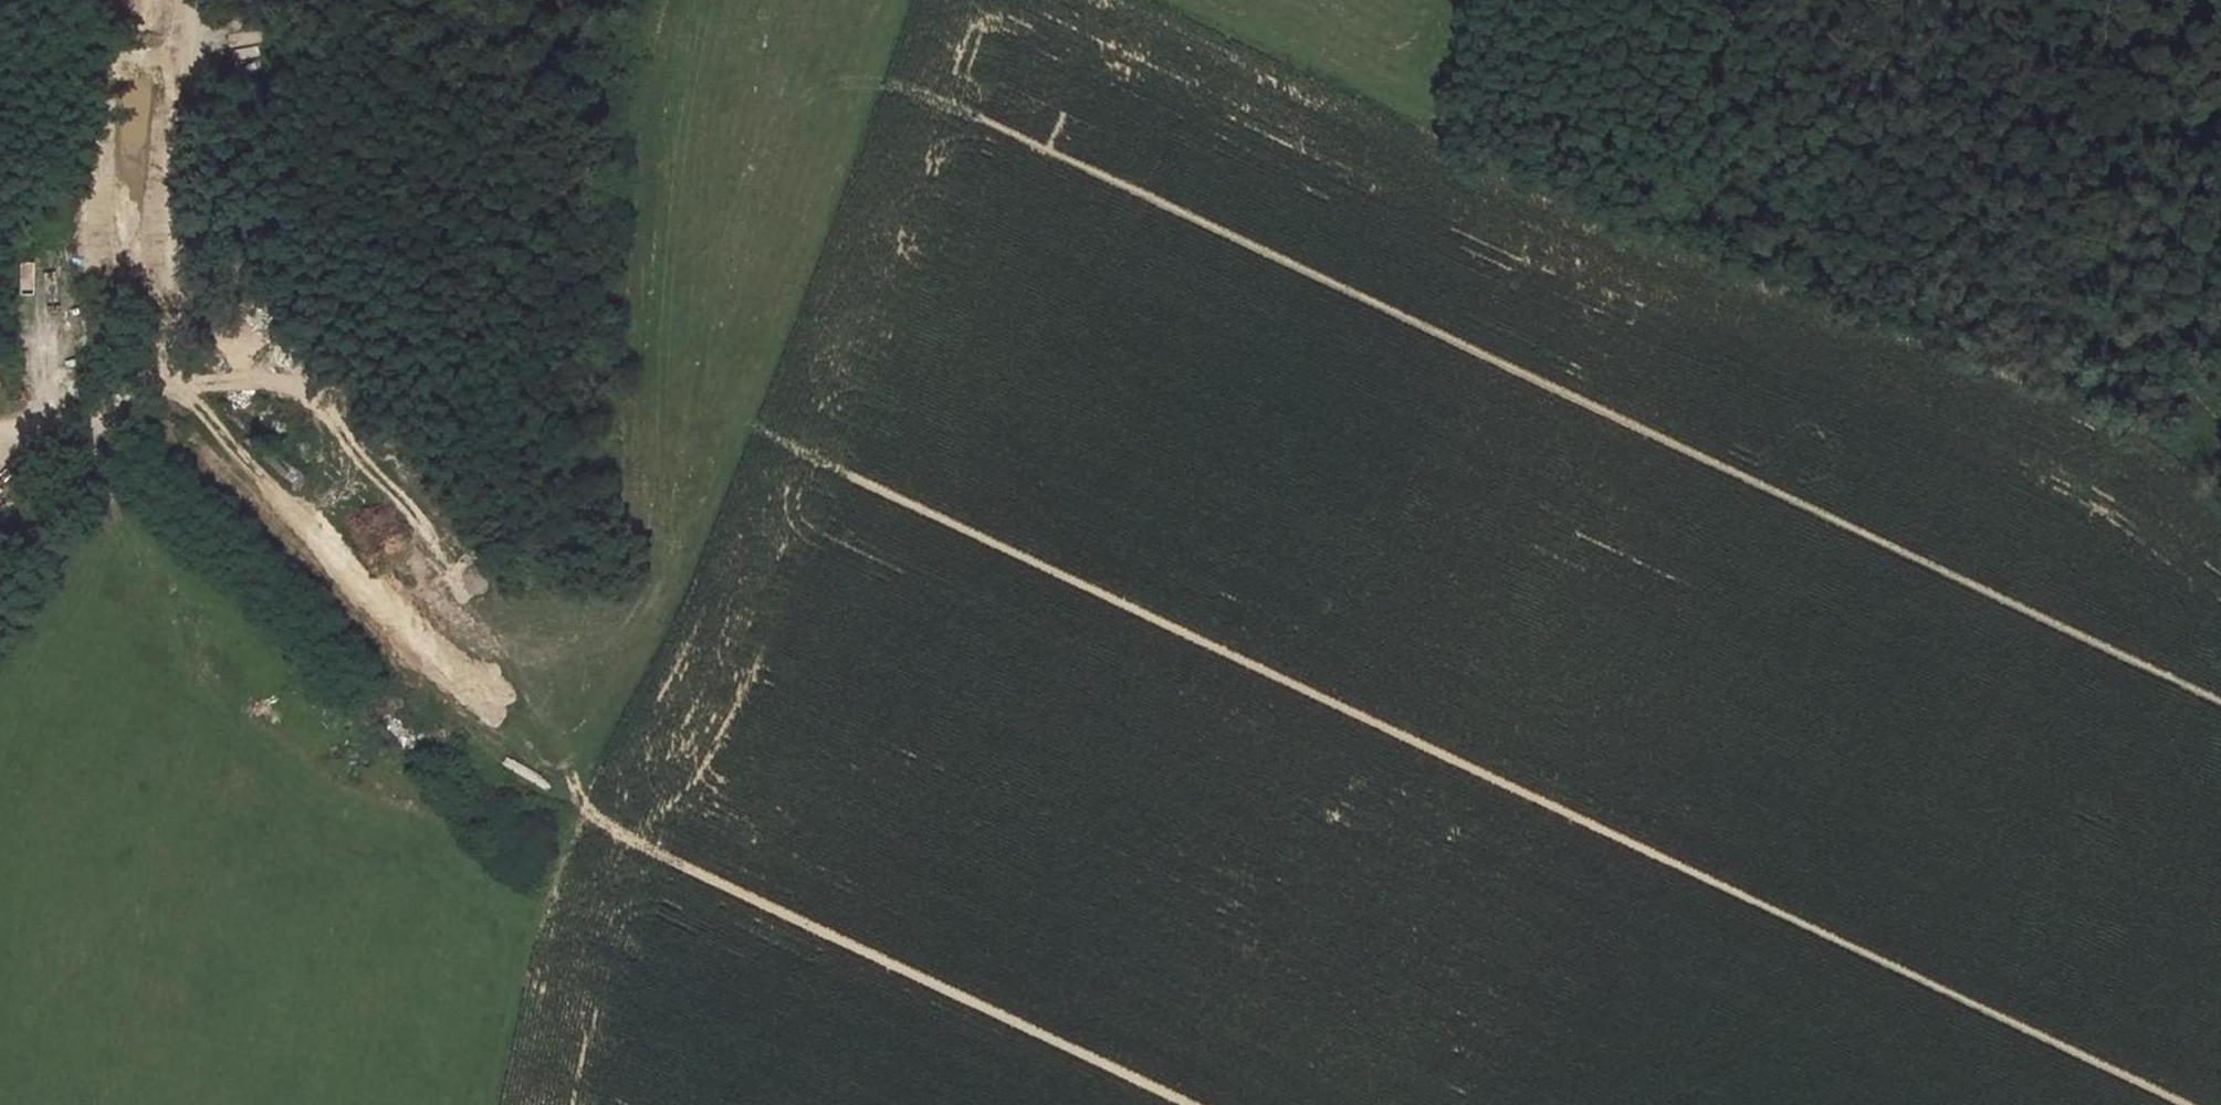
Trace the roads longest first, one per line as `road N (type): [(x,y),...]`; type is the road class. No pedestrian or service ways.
road 1 (track): [(518,779),(157,429),(119,410),(0,423)]
road 2 (track): [(0,584),(164,356),(194,268),(198,0)]

